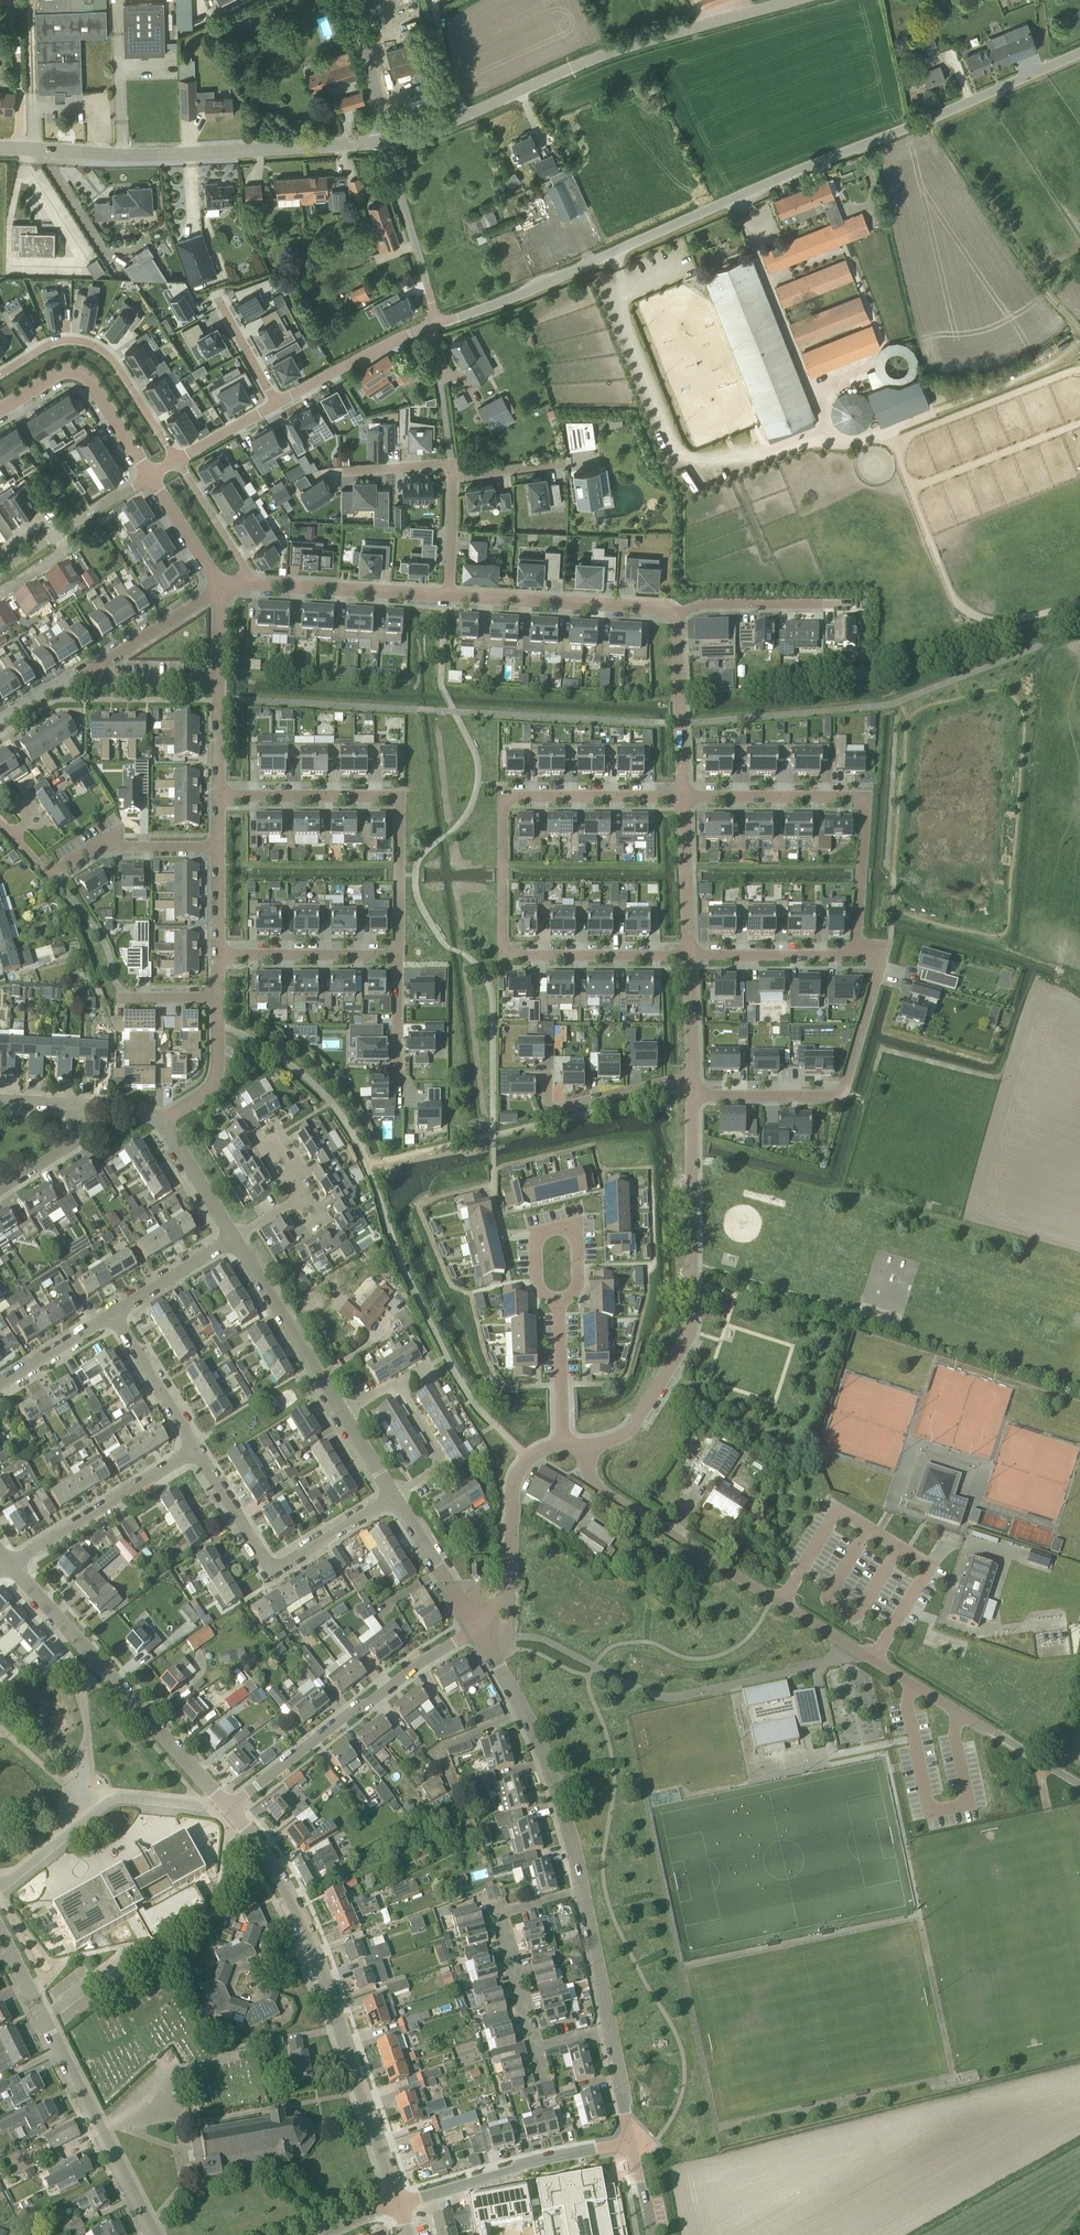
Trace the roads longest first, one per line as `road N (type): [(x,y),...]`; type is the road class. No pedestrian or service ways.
road 1 (unclassified): [(433,326),(1079,56)]
road 2 (residential): [(994,1732),(599,1490),(584,1448)]
road 3 (residential): [(584,1448),(635,1425),(692,1331),(693,1097)]
road 4 (unclassified): [(0,148),(147,156),(386,141)]
road 5 (unclassified): [(465,115),(579,65),(798,0)]
road 6 (residential): [(219,796),(400,796),(399,955)]
road 7 (residential): [(854,952),(865,797),(683,797)]
road 8 (residential): [(683,797),(503,797),(506,954)]
road 9 (residential): [(228,1808),(9,1563)]
road 10 (residential): [(152,2234),(0,1949)]
road 11 (residential): [(693,1097),(841,1097),(878,964),(854,952)]
road 12 (residential): [(228,1808),(421,1661),(475,1629)]
road 13 (residential): [(581,1890),(543,1751),(475,1629)]
road 14 (residential): [(399,2202),(308,1947)]
road 15 (residential): [(386,1498),(279,1563),(265,1556),(203,1448)]
road 16 (track): [(924,121),(1040,286),(1079,326)]
road 17 (residential): [(180,459),(97,346),(46,345),(0,374)]
road 18 (residential): [(399,2202),(525,2164),(632,2145)]
road 19 (residential): [(668,618),(654,604),(447,593)]
road 20 (residential): [(9,1563),(203,1448)]
road 21 (residential): [(14,836),(44,869),(95,846),(218,846)]
road 22 (residential): [(563,1444),(527,1459),(516,1477),(510,1573),(475,1629)]
road 23 (residential): [(534,2046),(501,1919),(506,1909),(581,1890)]
road 24 (residential): [(150,475),(93,381),(74,369),(0,409)]
road 25 (residential): [(343,1419),(229,1238)]
road 26 (residential): [(447,593),(253,583)]
road 27 (unclassified): [(433,326),(386,141)]
road 28 (residential): [(549,1066),(554,1107),(693,1078)]
road 29 (residential): [(689,954),(506,954)]
road 30 (residential): [(683,797),(679,666),(668,618)]
road 31 (residential): [(399,955),(219,955)]
road 32 (residential): [(0,574),(150,475)]
road 33 (residential): [(222,587),(73,682)]
road 34 (residential): [(275,403),(433,326)]
road 35 (residential): [(854,952),(689,954)]
road 36 (residential): [(203,1448),(122,1306)]
road 37 (residential): [(308,1947),(248,1831),(228,1808)]
road 38 (residential): [(386,1498),(445,1467),(397,1387)]
road 39 (residential): [(475,1629),(430,1552),(386,1498)]
road 40 (residential): [(822,602),(702,602),(668,618)]
road 41 (residential): [(689,954),(683,797)]
road 42 (residential): [(219,1001),(220,1072),(213,1088),(158,1124)]
road 43 (unclassified): [(386,141),(346,0)]
road 44 (residential): [(73,682),(219,683)]
road 45 (residential): [(0,1383),(122,1306)]
road 46 (residential): [(556,1300),(563,1444)]
road 47 (residential): [(253,583),(180,459)]
road 48 (residential): [(608,2030),(581,1890)]
road 49 (unclassified): [(433,326),(452,465)]
road 50 (residential): [(229,1238),(158,1124)]
road 51 (residential): [(222,587),(150,475)]
road 52 (residential): [(0,1192),(79,1142),(86,1105)]
road 53 (residential): [(122,1306),(229,1238)]
road 54 (residential): [(538,1234),(577,1226),(577,1284),(556,1300)]
road 55 (residential): [(693,1078),(689,954)]
road 56 (residential): [(399,955),(399,1077)]
road 57 (residential): [(275,403),(217,298)]
road 58 (unclassified): [(465,115),(432,0)]

